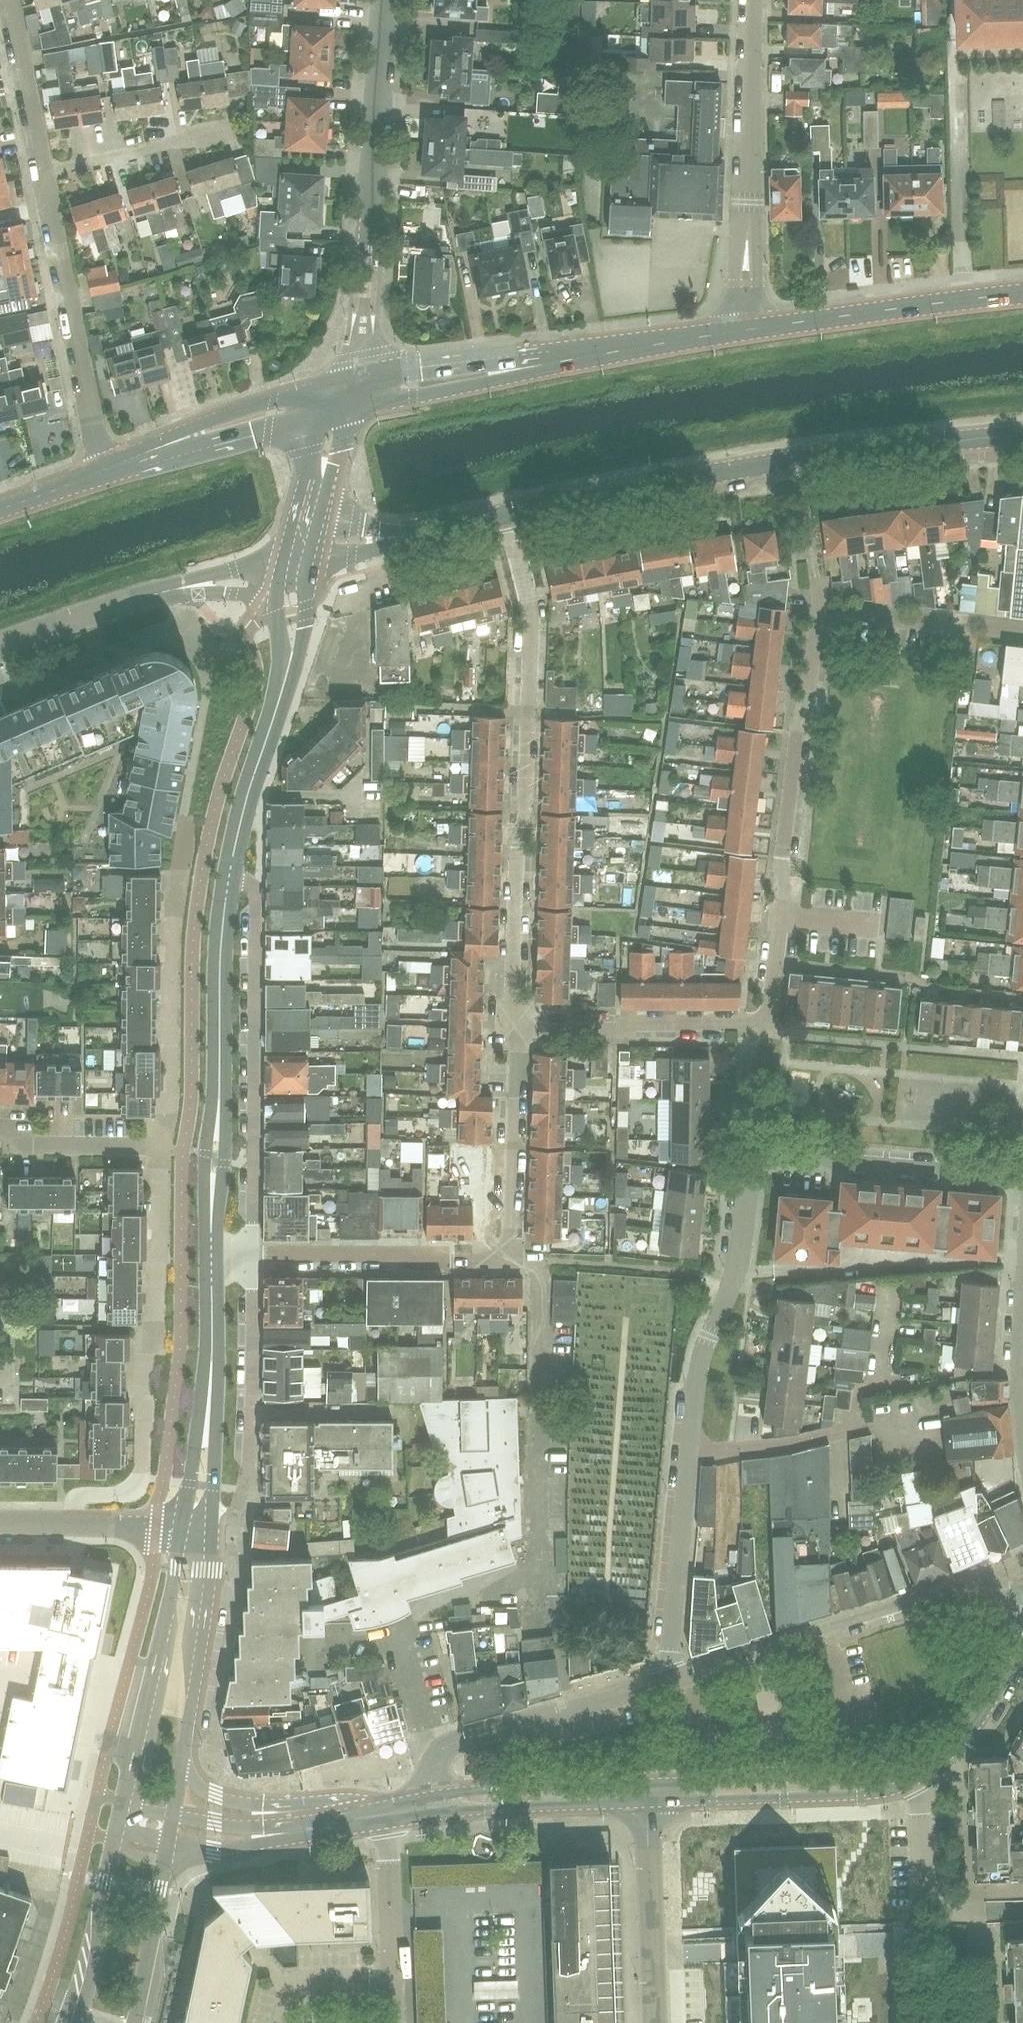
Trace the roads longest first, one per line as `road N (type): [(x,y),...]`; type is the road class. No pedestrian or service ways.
road 1 (unclassified): [(672,1679),(694,1395),(735,1275),(746,1181),(758,1162)]
road 2 (tertiary): [(508,515),(734,471),(1022,436)]
road 3 (residential): [(516,1022),(517,846),(527,811),(532,602),(508,515)]
road 4 (residential): [(74,1524),(75,1499),(130,1492),(144,1464),(163,1151)]
road 5 (residential): [(252,1258),(254,895),(228,878)]
road 6 (residential): [(349,384),(366,289),(384,0)]
road 7 (unclassified): [(672,1679),(967,1589),(995,1588),(1022,1605)]
road 8 (residential): [(769,965),(819,605)]
road 9 (residential): [(746,330),(752,0)]
road 10 (residential): [(516,1022),(759,1025),(769,965)]
road 11 (residential): [(105,471),(43,177)]
road 12 (unclassified): [(425,1798),(438,1758),(453,1744),(672,1679)]
road 13 (residential): [(210,1527),(227,1518),(249,1465),(252,1258)]
road 14 (secondary): [(1022,295),(746,330)]
road 15 (secondary): [(180,1530),(124,1800)]
road 16 (residential): [(163,1151),(171,1112),(175,878)]
road 17 (tertiary): [(646,1802),(873,1793),(913,1771)]
road 18 (unclassified): [(1022,1180),(1003,1171),(777,1152),(758,1162)]
road 19 (tertiary): [(913,1771),(646,1786)]
road 20 (residential): [(1022,999),(769,965)]
road 21 (secondary): [(177,1768),(210,1527)]
road 22 (residential): [(509,1261),(516,1022)]
road 23 (tertiary): [(164,1845),(236,1846),(390,1822)]
road 24 (secondary): [(228,878),(290,665)]
road 25 (tertiary): [(646,1786),(425,1798)]
road 26 (residential): [(655,2022),(646,1802)]
road 27 (tertiary): [(427,1816),(646,1802)]
road 28 (secondary): [(347,409),(552,363)]
road 29 (secondary): [(349,384),(232,414),(154,450)]
road 30 (secondary): [(552,363),(533,358),(349,384)]
road 31 (residential): [(1022,630),(819,605)]
road 32 (secondary): [(220,1081),(228,878)]
road 33 (residential): [(252,1258),(452,1261)]
road 34 (unclassified): [(390,1822),(393,2022)]
road 35 (secondary): [(746,330),(552,363)]
road 36 (tertiary): [(361,1811),(226,1799),(177,1768)]
road 37 (residential): [(43,177),(230,128)]
road 38 (tertiary): [(361,1811),(265,1824),(171,1811)]
road 39 (unclassified): [(0,644),(181,588)]
road 40 (secondary): [(117,1836),(82,2014)]
road 41 (residential): [(43,177),(7,0)]
road 42 (secondary): [(135,2022),(164,1845)]
road 43 (tertiary): [(913,1771),(960,1736),(1022,1633)]
road 44 (secondary): [(207,1429),(211,1257)]
road 45 (secondary): [(154,450),(171,453),(318,415)]
road 46 (residential): [(163,1151),(0,1147)]
road 47 (secondary): [(220,1081),(204,1176),(211,1241)]
road 48 (secondary): [(211,1241),(226,1147),(220,1081)]
road 49 (unclassified): [(1022,1437),(1017,1381),(1022,1285)]
road 50 (secondary): [(318,415),(291,543)]
road 51 (unclassified): [(291,543),(267,560),(181,588)]

